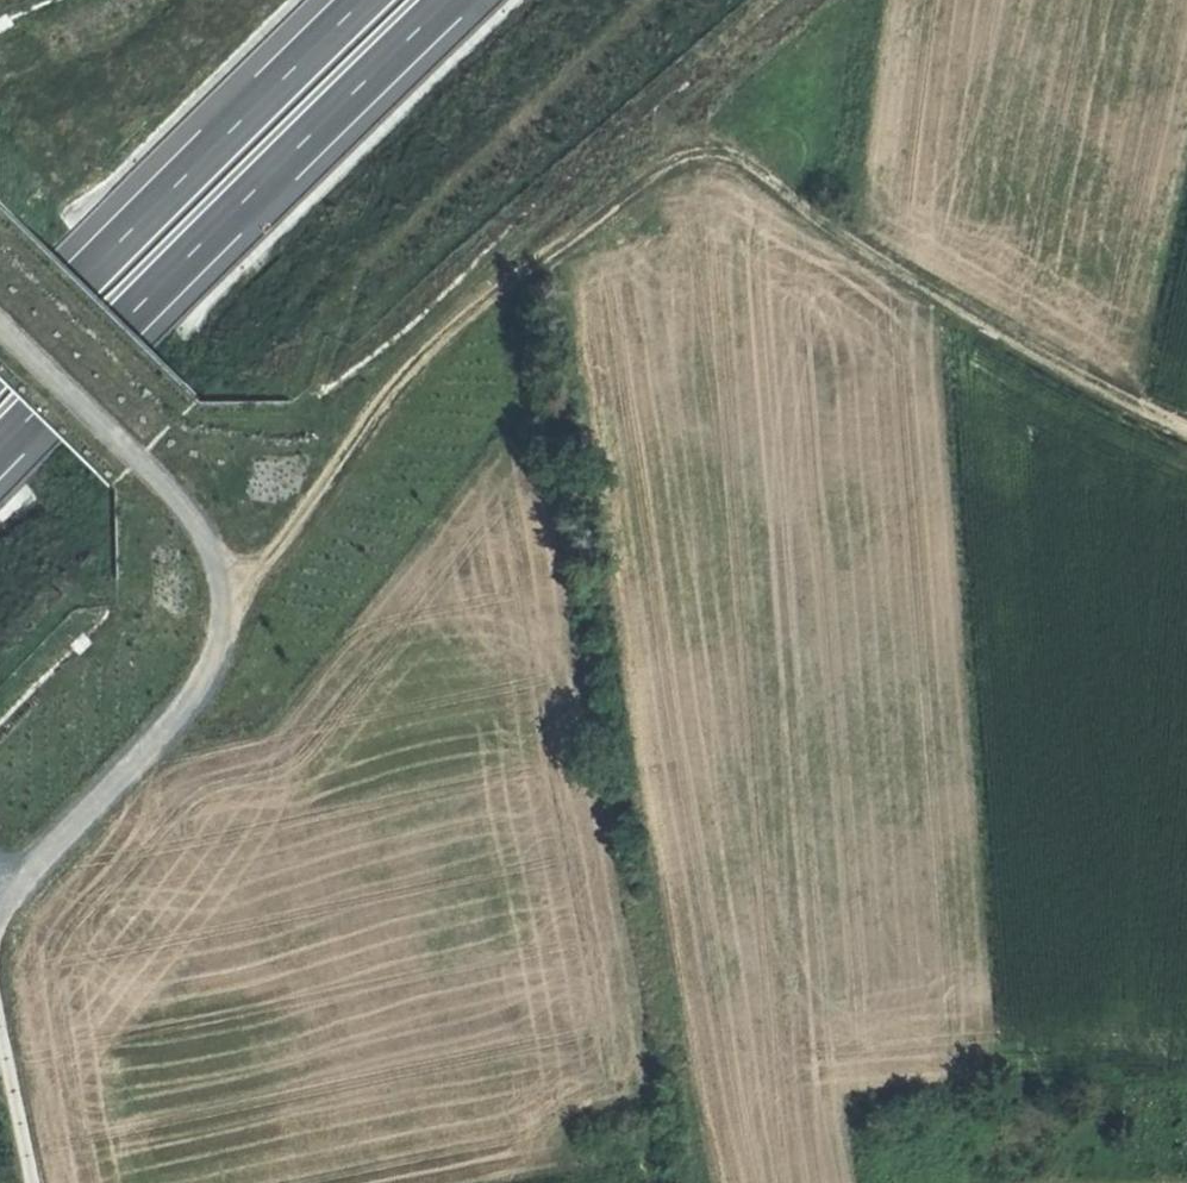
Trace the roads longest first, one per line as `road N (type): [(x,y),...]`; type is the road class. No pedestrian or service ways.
road 1 (track): [(225,596),(264,562),(373,412),(462,316),(669,161),(712,150),(748,160),(832,229),(1186,425)]
road 2 (track): [(0,971),(2,925),(31,880),(210,674),(228,618),(221,561),(196,516),(131,455)]
road 3 (motorway): [(0,437),(439,0)]
road 4 (motorway): [(357,0),(0,356)]
road 5 (track): [(34,1182),(0,975)]
road 6 (track): [(0,327),(131,455)]

